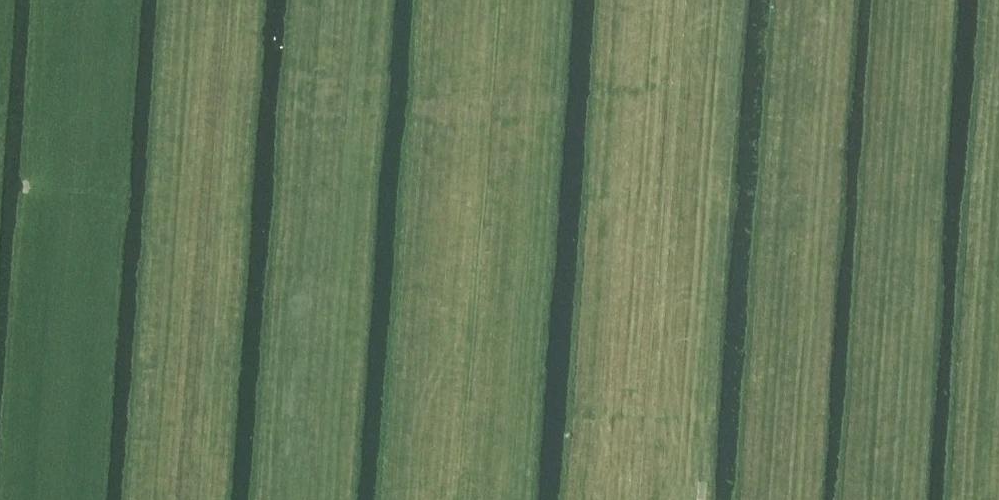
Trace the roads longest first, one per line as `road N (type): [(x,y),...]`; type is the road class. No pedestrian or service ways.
road 1 (track): [(689,499),(728,0)]

